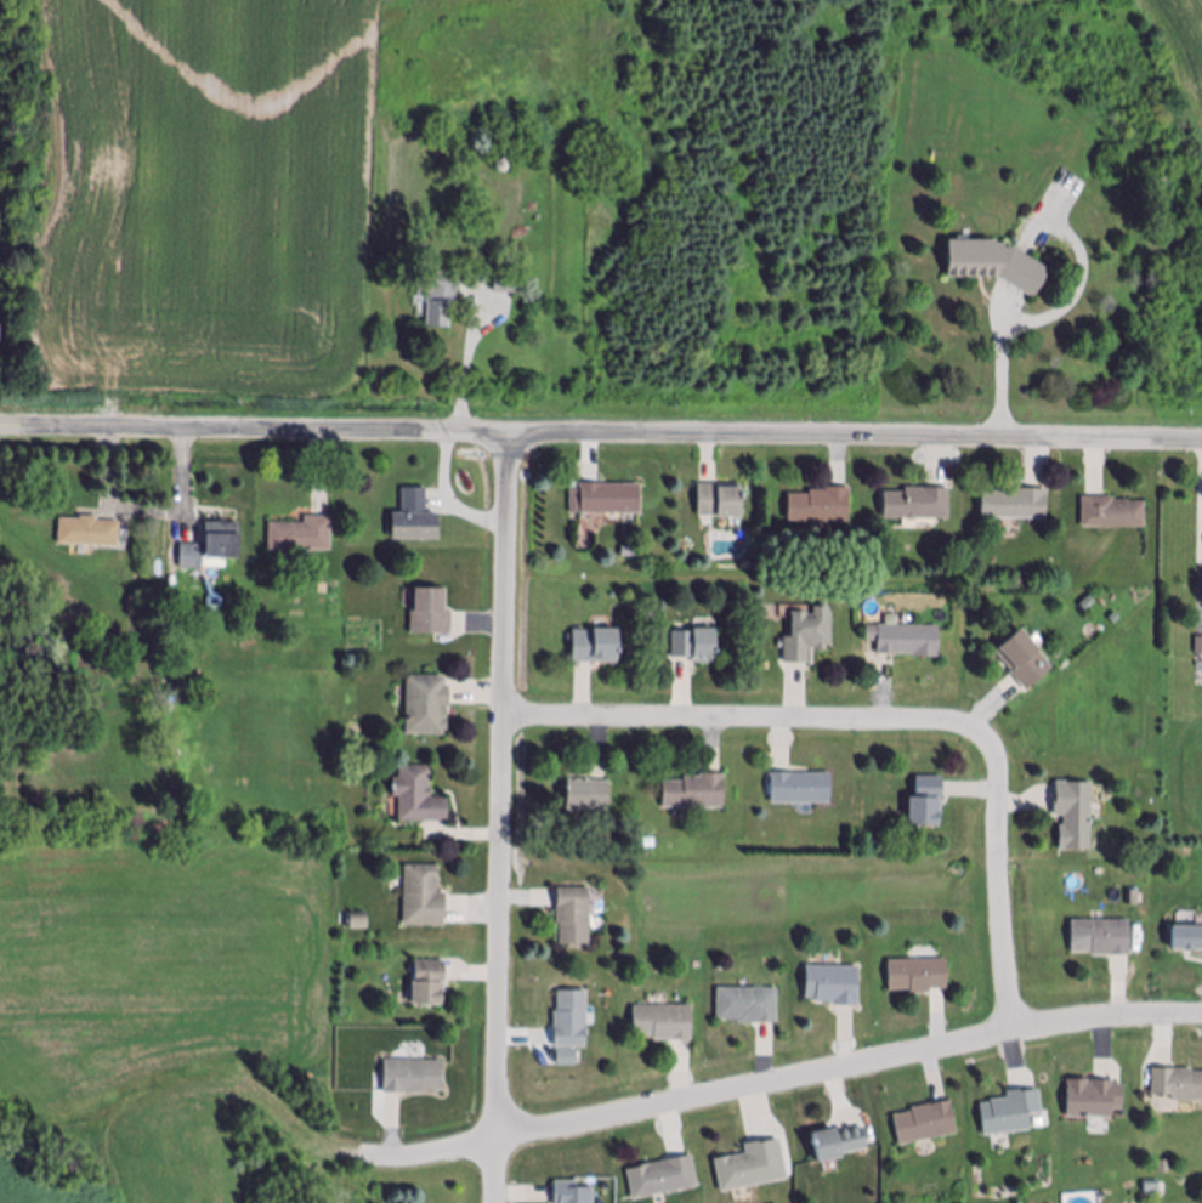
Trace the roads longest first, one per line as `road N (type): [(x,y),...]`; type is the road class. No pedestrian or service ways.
road 1 (residential): [(1201,442),(0,433)]
road 2 (residential): [(323,1150),(389,1162),(1014,1031),(1130,1016),(1201,1018)]
road 3 (residential): [(509,438),(498,1202)]
road 4 (residential): [(505,719),(951,722),(981,732)]
road 5 (residential): [(981,732),(996,755),(1014,1031)]

